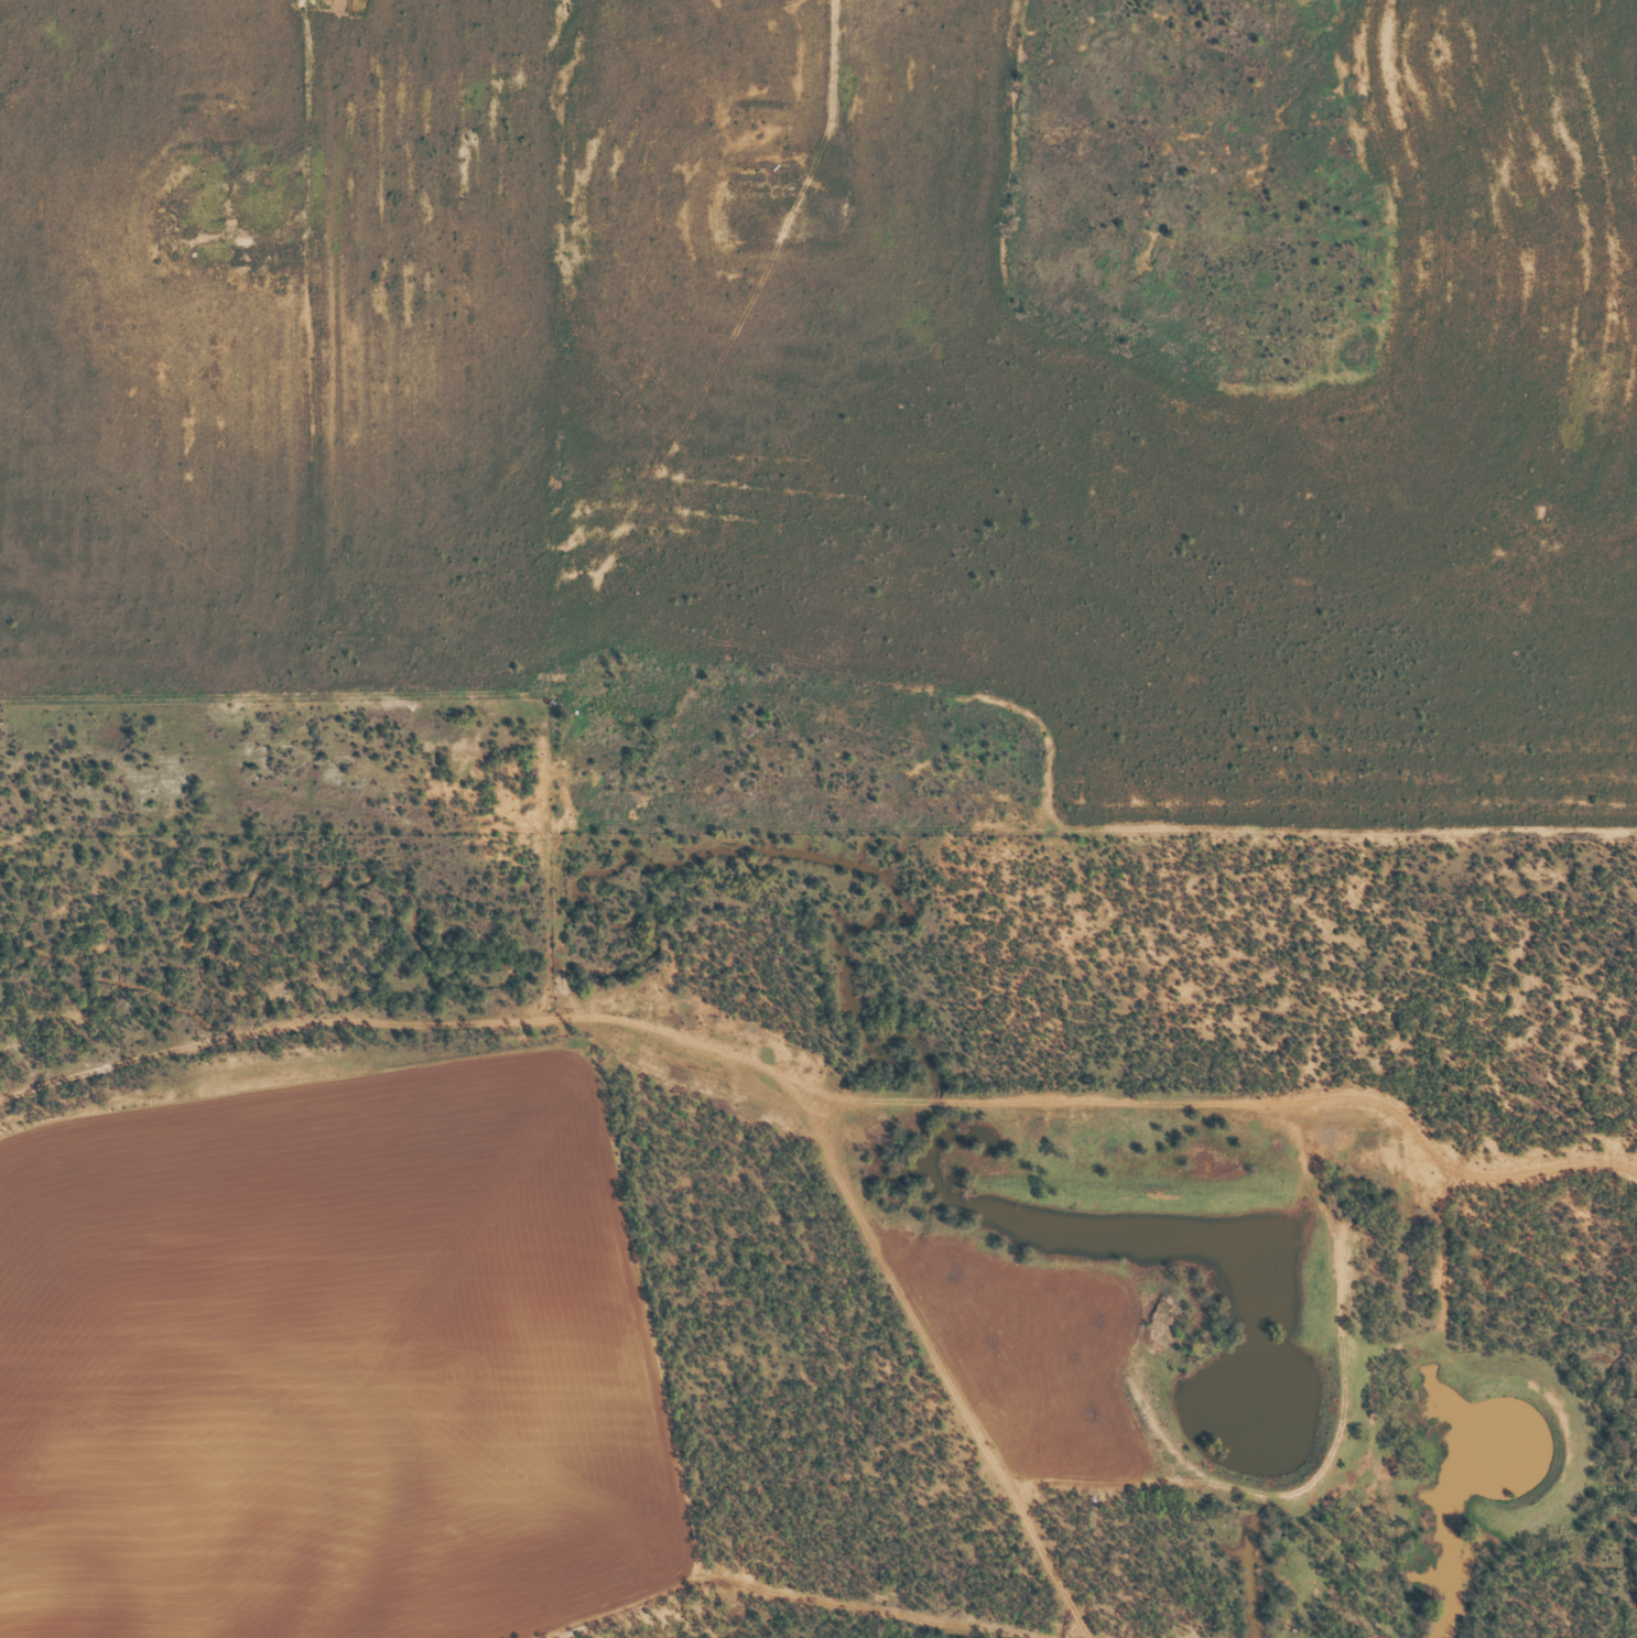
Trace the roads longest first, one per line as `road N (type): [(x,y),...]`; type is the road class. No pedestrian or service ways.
road 1 (residential): [(1101,1637),(830,1147),(853,1119),(1348,1080)]
road 2 (residential): [(306,0),(306,698),(0,708)]
road 3 (residential): [(860,0),(837,205)]

